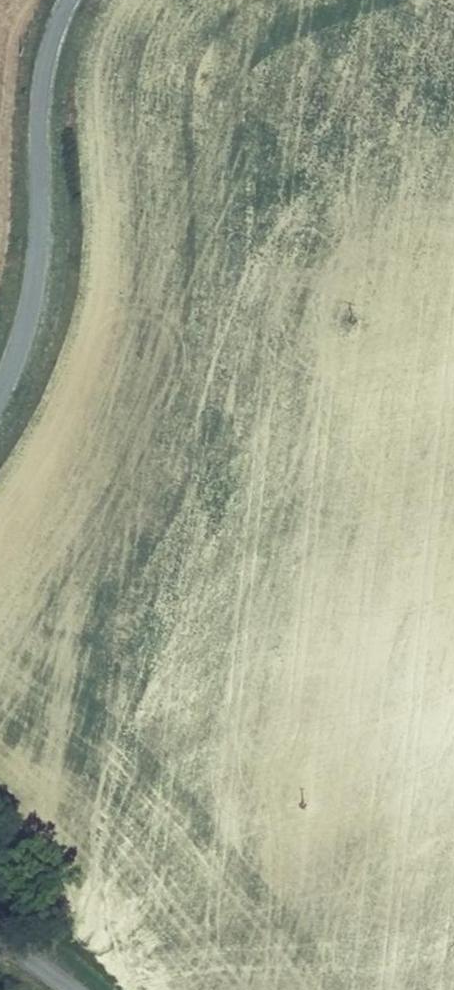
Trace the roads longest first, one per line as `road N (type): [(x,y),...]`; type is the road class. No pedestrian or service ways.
road 1 (tertiary): [(66,0),(45,50),(38,96),(38,260),(0,389)]

